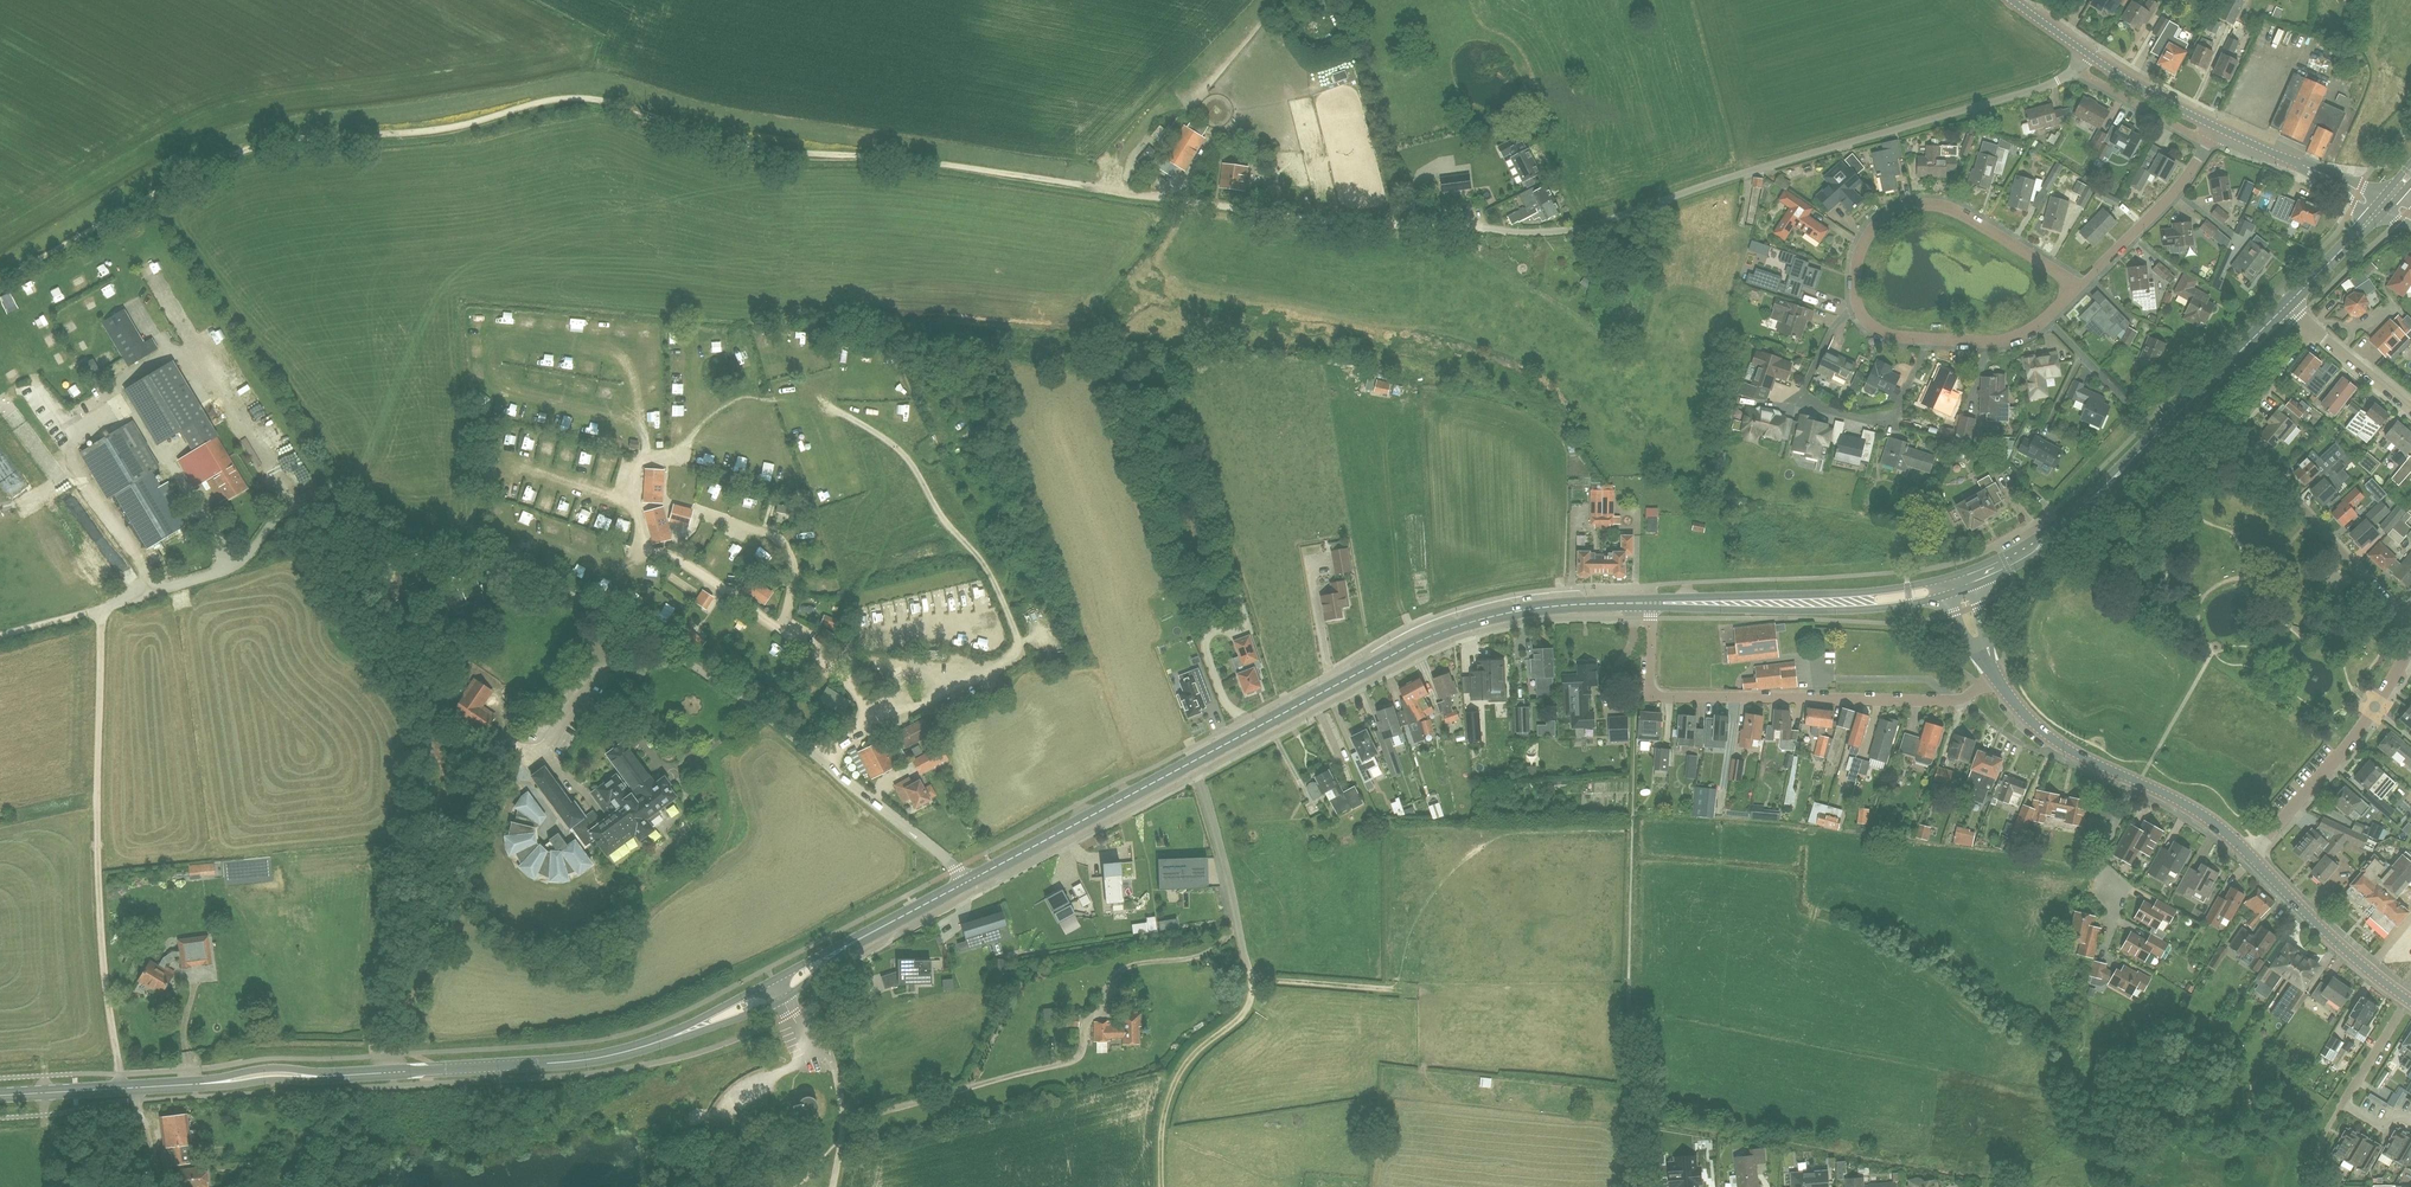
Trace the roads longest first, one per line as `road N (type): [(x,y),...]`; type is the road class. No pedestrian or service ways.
road 1 (unclassified): [(969,880),(759,713),(640,635),(553,589),(363,515),(295,513),(271,522),(233,566),(0,636)]
road 2 (unclassified): [(1476,229),(1551,233),(1604,223),(2073,70)]
road 3 (track): [(1142,198),(904,161),(772,156),(622,108)]
road 4 (unclassified): [(535,104),(451,128),(264,141),(214,158),(67,242)]
road 5 (primary): [(1194,761),(1456,627),(1540,608),(1653,603)]
road 6 (track): [(843,1117),(1072,1062),(1112,979),(1147,962),(1203,955),(1238,925)]
road 7 (track): [(103,607),(98,875),(120,1074)]
road 8 (residential): [(1997,681),(1964,698),(1920,703),(1649,697),(1653,618)]
road 9 (residential): [(2410,628),(2231,431),(2314,330)]
road 10 (track): [(1142,198),(1317,222),(1476,229)]
road 11 (residential): [(1858,307),(1865,240),(1890,215),(1921,205),(1963,214),(2077,289)]
road 12 (primary): [(1653,603),(1835,611),(1959,592)]
road 13 (primary): [(1954,575),(1866,592),(1653,603)]
road 14 (residential): [(1858,307),(1833,327),(1802,392),(1833,413),(1893,414),(1929,339)]
road 15 (primary): [(354,1076),(522,1068),(628,1051)]
road 16 (residential): [(2249,854),(2374,711),(2410,644)]
road 17 (primary): [(969,880),(1194,761)]
road 18 (track): [(1162,1186),(1165,1100),(1199,1048),(1244,1012),(1250,974)]
road 19 (primary): [(1959,592),(2046,549),(2137,457)]
road 20 (unclassified): [(1250,974),(1194,761)]
road 21 (primary): [(2137,457),(2021,548),(1954,575)]
road 22 (primary): [(2137,457),(2291,304)]
road 23 (secondary): [(2408,1000),(2249,854)]
road 24 (residential): [(2077,289),(2176,189),(2208,143)]
road 25 (residential): [(2410,1121),(2378,1125),(2343,1103),(2408,1000)]
road 26 (secondary): [(2385,205),(2215,126)]
road 27 (residential): [(2134,781),(2098,862),(2122,887),(2104,945)]
road 28 (secondary): [(2134,781),(2060,744),(1997,681)]
road 29 (unclassified): [(782,998),(808,1060),(830,1059),(843,1136)]
road 30 (primary): [(628,1051),(782,998)]
road 31 (primary): [(772,980),(628,1051)]
road 32 (primary): [(354,1076),(274,1070),(196,1086)]
road 33 (primary): [(196,1086),(354,1076)]
road 34 (residential): [(2073,70),(2208,143)]
road 35 (secondary): [(2215,126),(2085,54)]
road 36 (track): [(1393,985),(1250,974)]
road 37 (secondary): [(2249,854),(2198,812),(2134,781)]
road 38 (primary): [(2291,304),(2385,205)]
road 39 (primary): [(0,1097),(130,1088)]
road 40 (unclassified): [(2410,410),(2314,330)]
road 41 (primary): [(861,937),(969,880)]
road 42 (residential): [(1929,339),(2005,340),(2046,319)]

